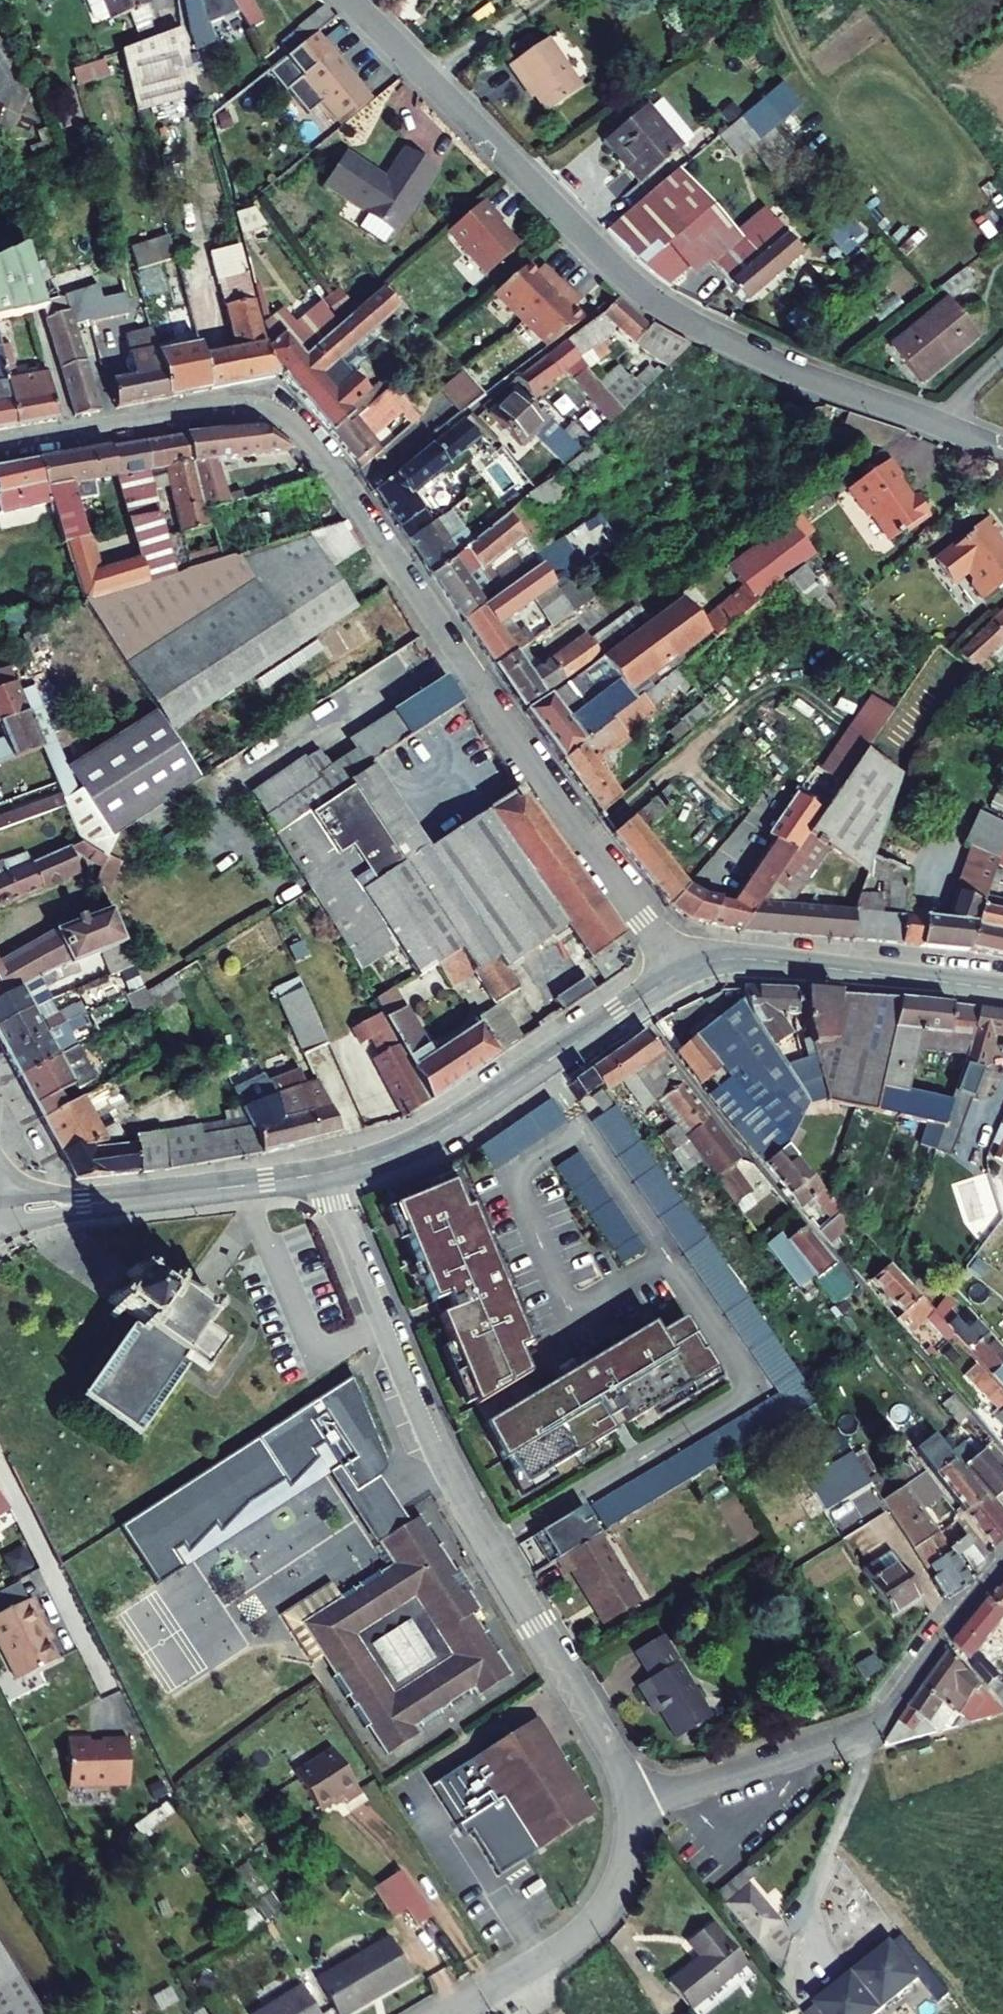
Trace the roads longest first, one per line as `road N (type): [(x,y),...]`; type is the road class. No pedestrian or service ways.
road 1 (residential): [(0,448),(232,409),(268,411),(294,425),(324,458),(680,973)]
road 2 (residential): [(346,0),(650,293),(796,370),(938,421)]
road 3 (residential): [(327,1174),(455,1481),(612,1750),(631,1811)]
road 4 (residential): [(1002,1568),(879,1725),(631,1811)]
road 5 (tertiary): [(327,1174),(448,1125),(680,973)]
road 6 (tertiary): [(680,973),(713,959),(751,956),(1002,988)]
road 7 (tertiary): [(63,1217),(327,1174)]
road 8 (residential): [(0,1468),(103,1680)]
road 9 (residential): [(631,1811),(622,1867),(602,1908),(541,1961)]
road 10 (residential): [(63,1217),(0,1101)]

